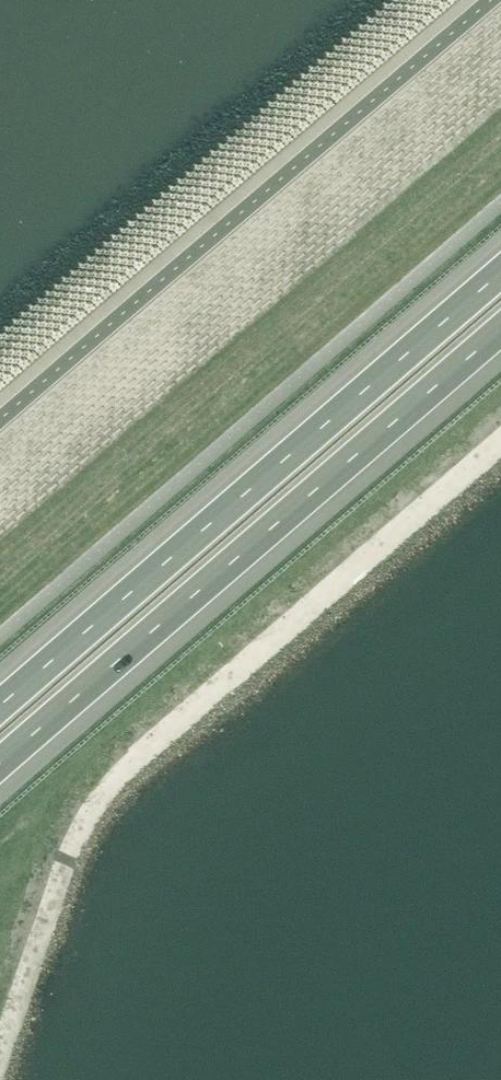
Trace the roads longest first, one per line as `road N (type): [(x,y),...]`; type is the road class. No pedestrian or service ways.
road 1 (motorway): [(500,270),(0,706)]
road 2 (motorway): [(0,769),(500,335)]

